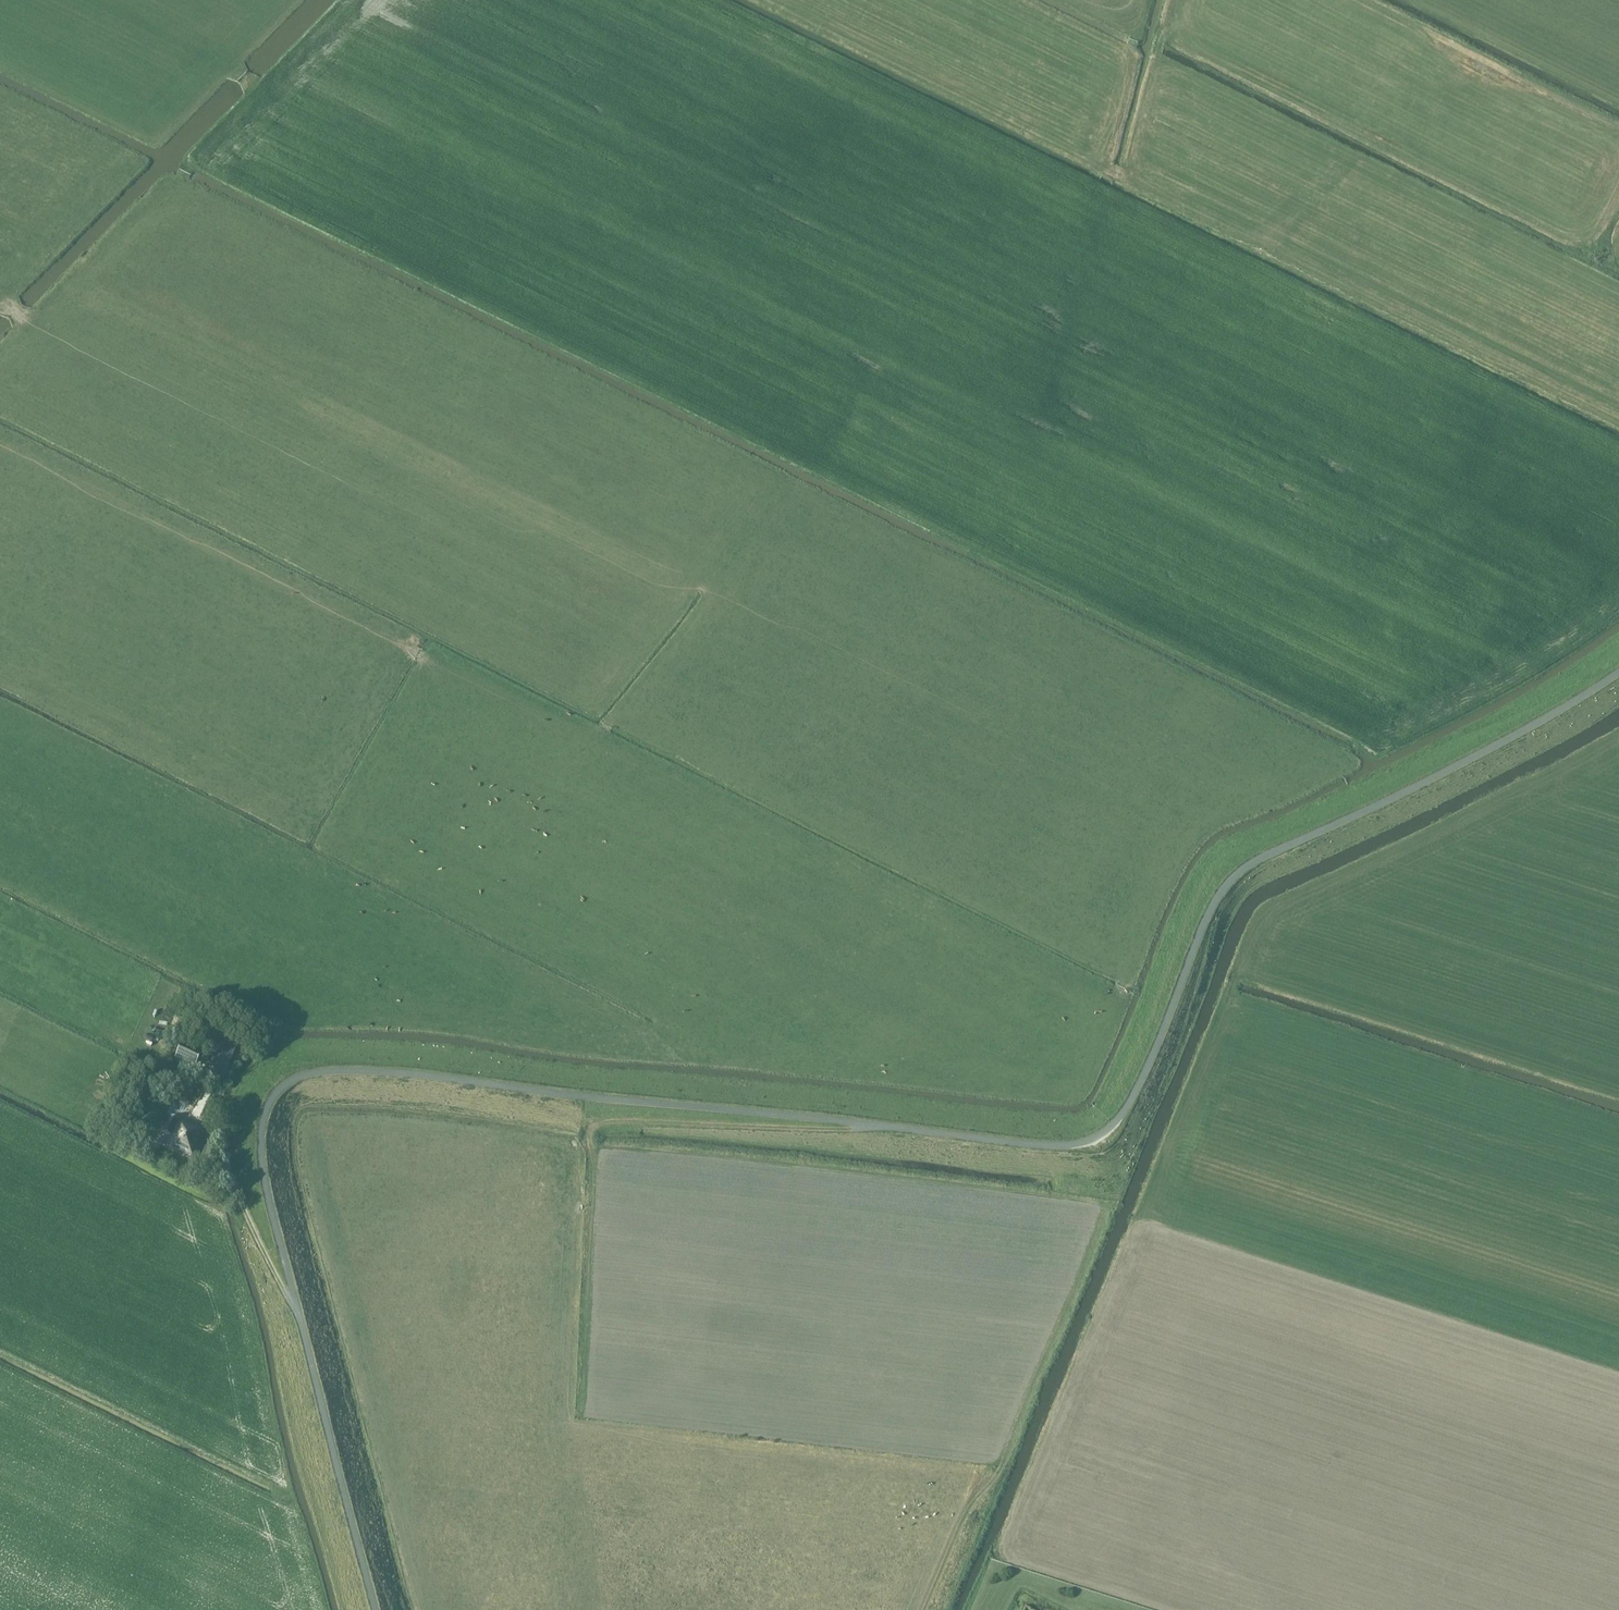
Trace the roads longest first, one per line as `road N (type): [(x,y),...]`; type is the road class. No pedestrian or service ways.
road 1 (unclassified): [(375,1609),(261,1169),(263,1118),(286,1084),(314,1073),(384,1072),(1045,1146),(1082,1143),(1108,1129),(1130,1102),(1215,901),(1240,871),(1453,768),(1618,671)]
road 2 (track): [(572,1156),(591,1125),(845,1133),(874,1126)]

